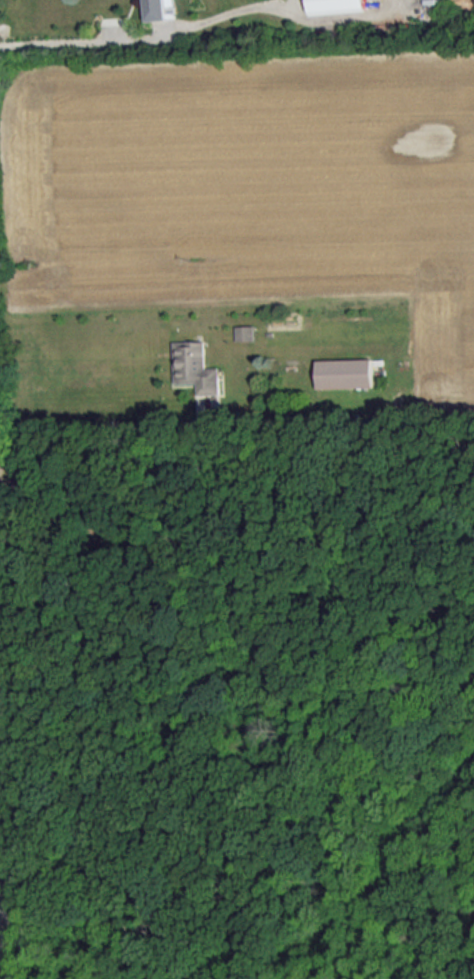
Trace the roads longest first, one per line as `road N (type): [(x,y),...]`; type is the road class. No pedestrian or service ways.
road 1 (residential): [(0,706),(10,978)]

